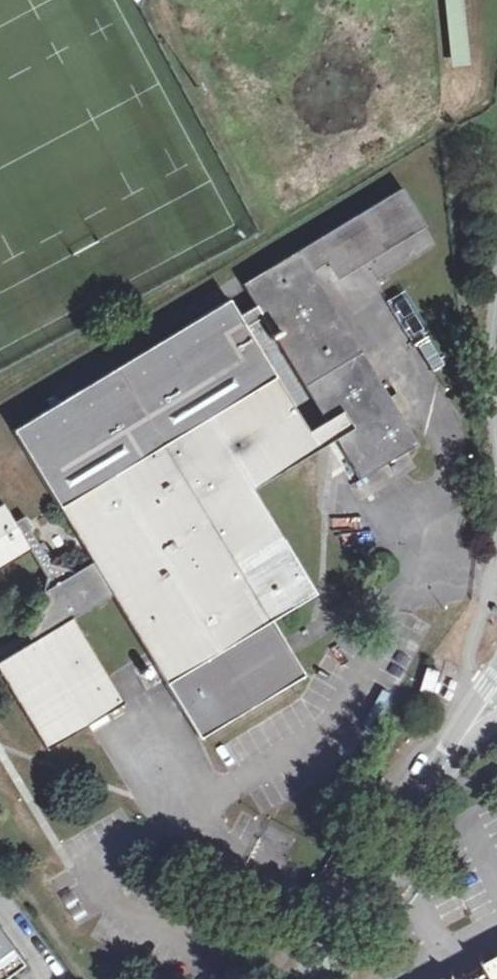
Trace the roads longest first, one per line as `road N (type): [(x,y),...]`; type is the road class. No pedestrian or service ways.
road 1 (unclassified): [(469,727),(307,978)]

